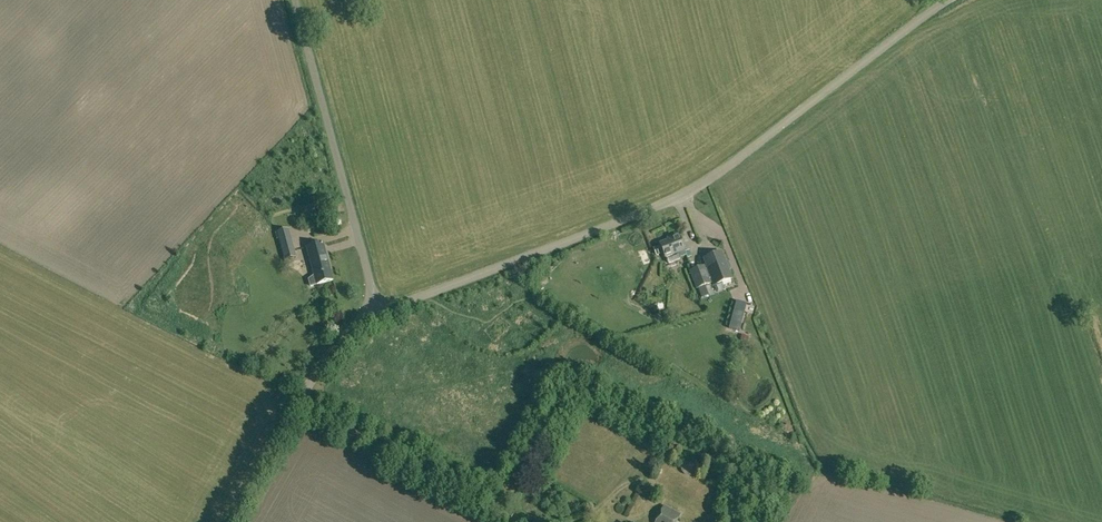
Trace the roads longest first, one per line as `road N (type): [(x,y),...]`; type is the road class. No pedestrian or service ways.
road 1 (unclassified): [(379,313),(693,189),(945,0)]
road 2 (unclassified): [(379,313),(295,0)]
road 3 (unclassified): [(231,521),(322,366),(353,328),(379,313)]

